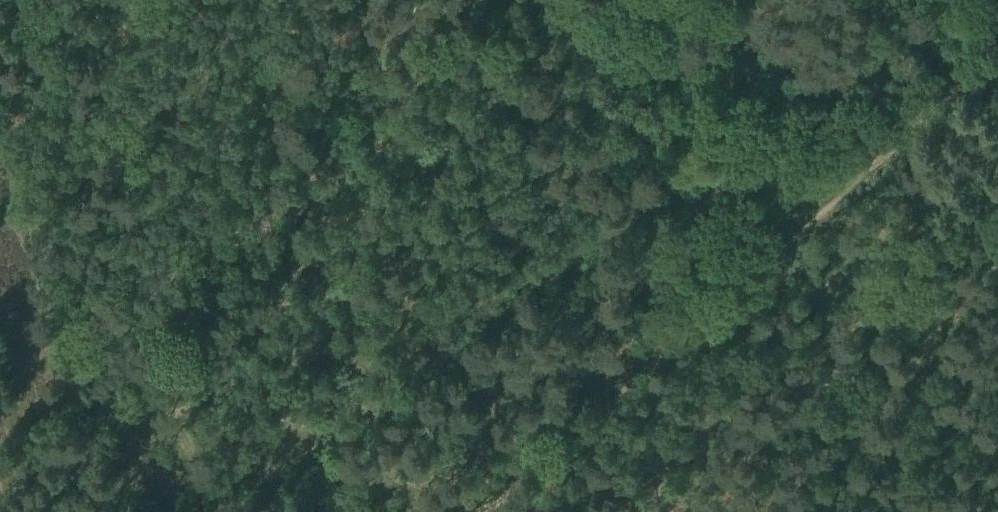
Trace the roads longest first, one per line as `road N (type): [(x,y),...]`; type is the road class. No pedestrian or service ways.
road 1 (track): [(476,511),(997,40)]
road 2 (track): [(222,459),(348,422),(387,362),(461,0)]
road 3 (track): [(332,0),(305,210),(287,267),(239,315),(222,459),(186,511)]
road 4 (track): [(287,267),(260,353),(287,446),(283,511)]

